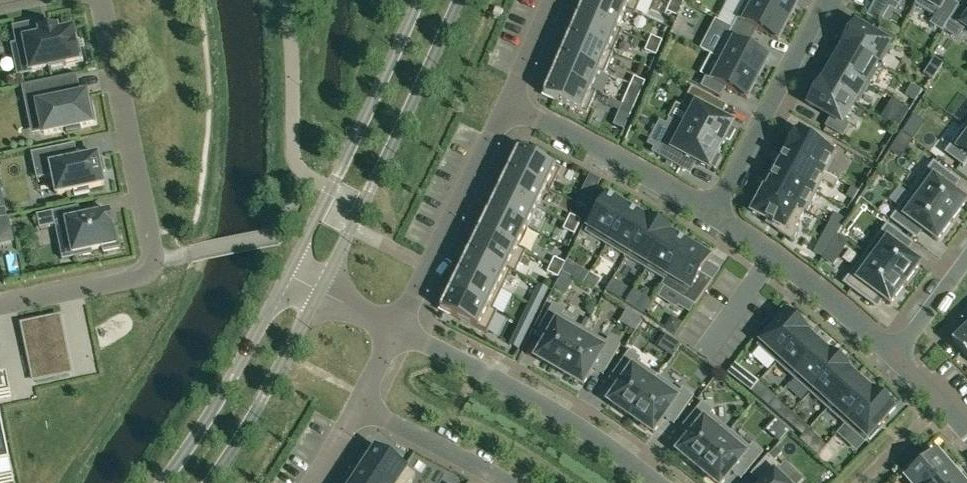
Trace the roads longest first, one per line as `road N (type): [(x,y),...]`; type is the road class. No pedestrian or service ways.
road 1 (residential): [(102,0),(152,259),(142,270),(0,307)]
road 2 (tertiary): [(320,291),(456,0)]
road 3 (tertiary): [(421,0),(287,273)]
road 4 (residential): [(657,482),(533,397),(396,329)]
road 5 (residential): [(507,104),(396,329)]
road 6 (tertiary): [(287,273),(209,420),(162,482)]
road 7 (residential): [(829,0),(716,214)]
road 8 (residential): [(716,214),(507,104)]
road 9 (residential): [(893,357),(716,214)]
road 10 (tertiary): [(207,482),(320,291)]
road 11 (residential): [(358,403),(506,482)]
road 12 (residential): [(893,357),(966,258)]

